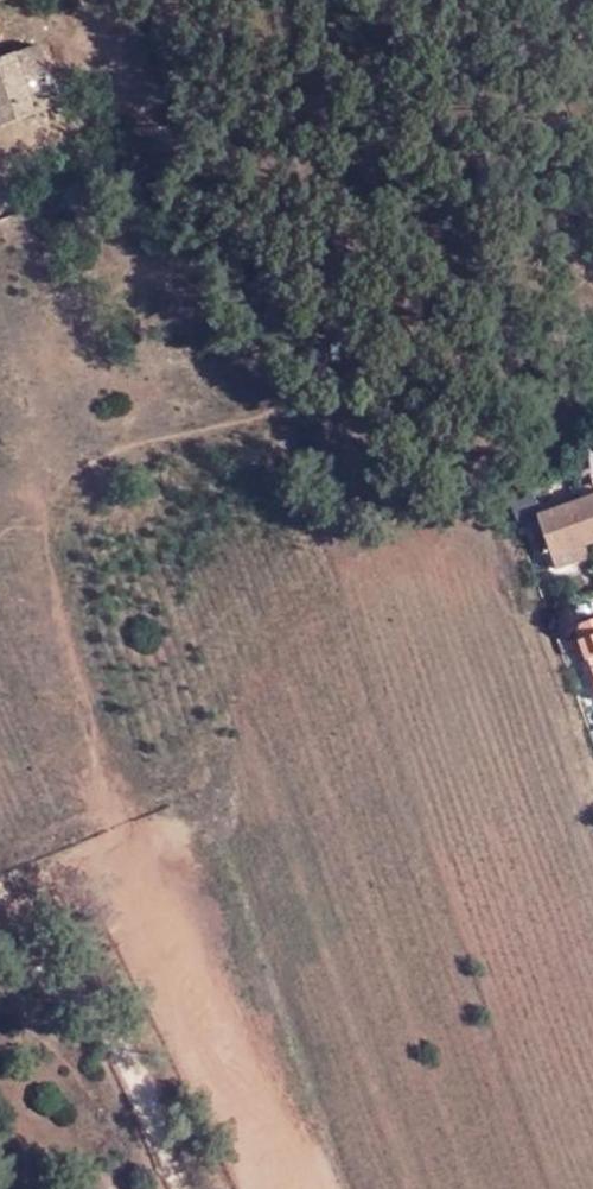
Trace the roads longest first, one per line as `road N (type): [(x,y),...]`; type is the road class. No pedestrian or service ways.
road 1 (track): [(0,949),(103,1027),(176,1188)]

